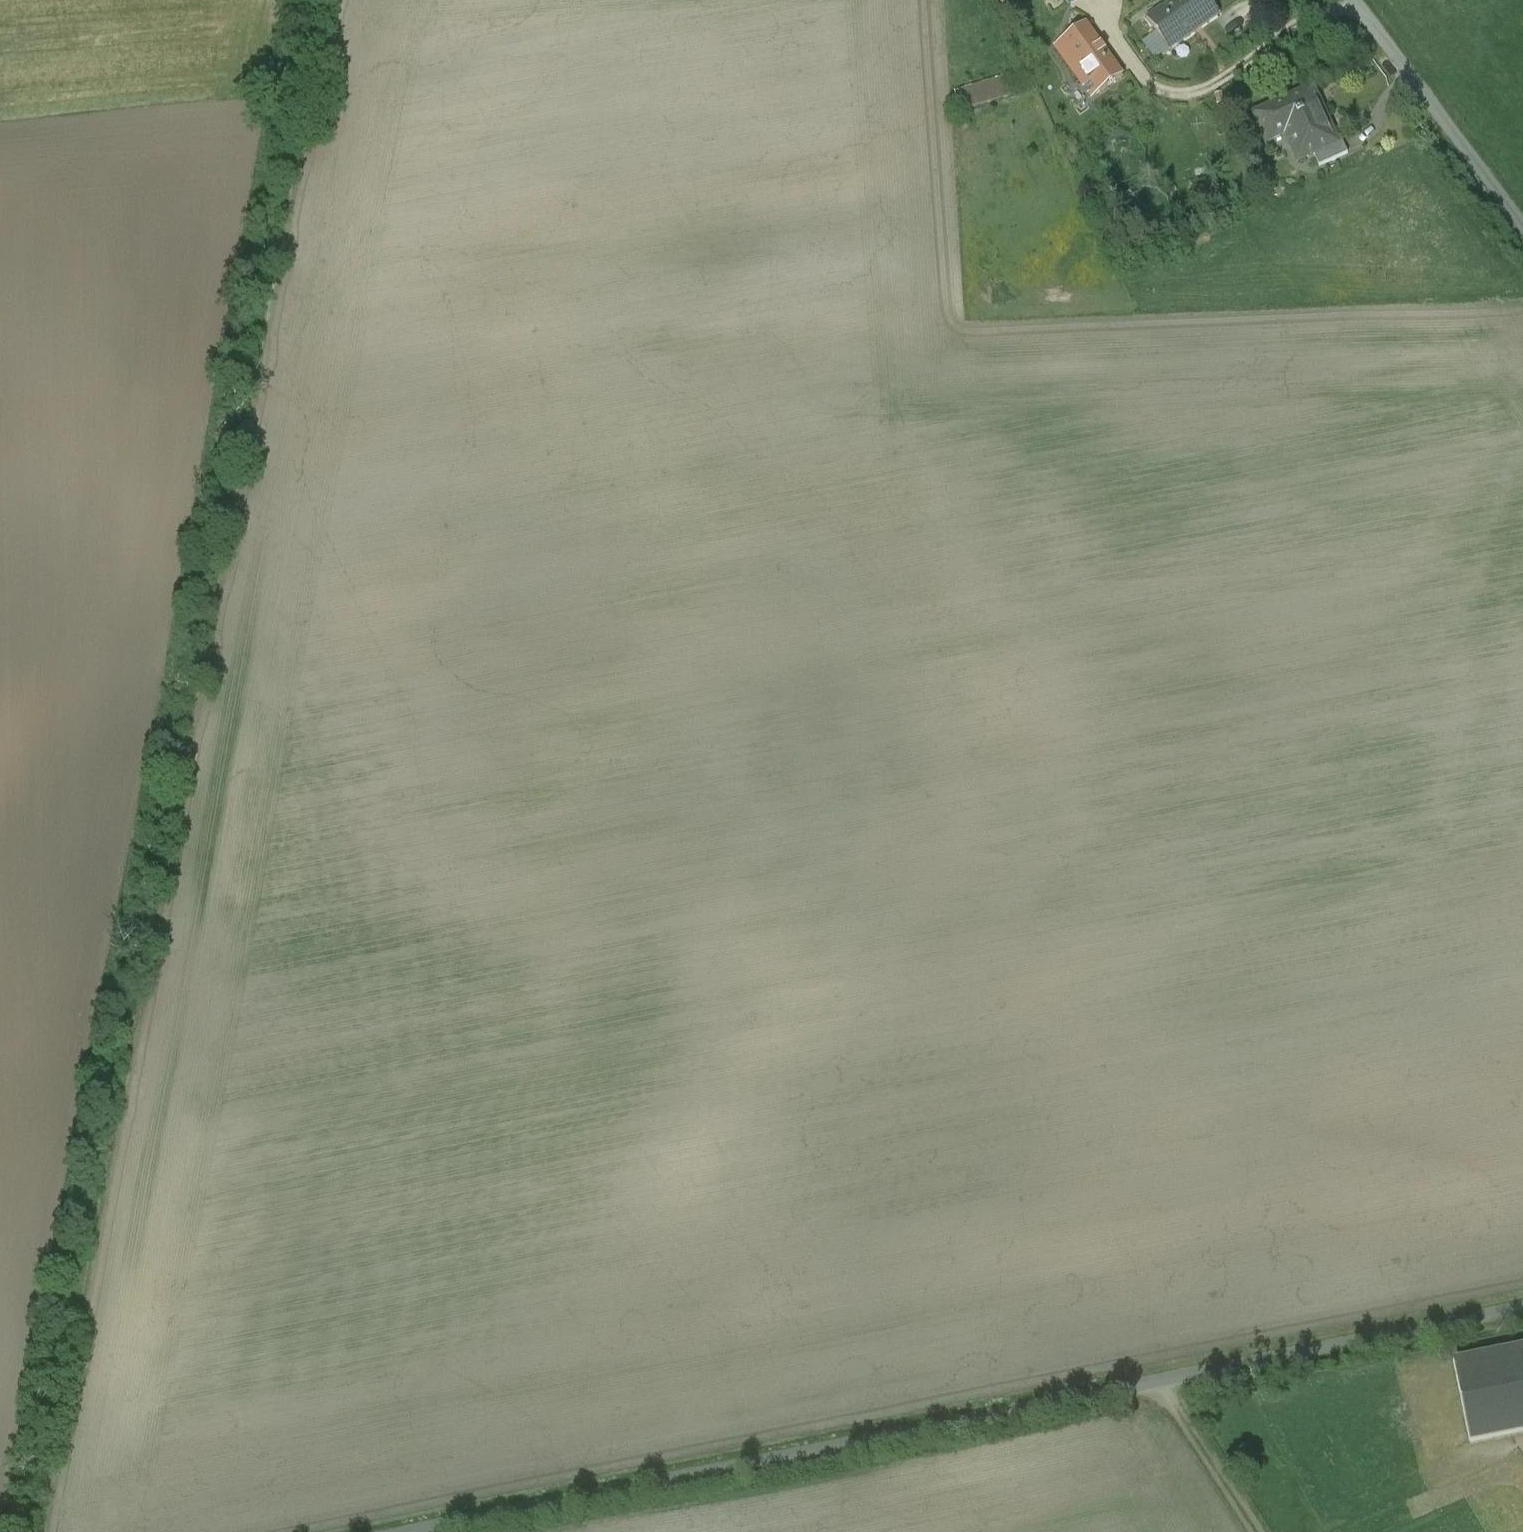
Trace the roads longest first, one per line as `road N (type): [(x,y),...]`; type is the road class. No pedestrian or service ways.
road 1 (unclassified): [(431,1531),(1522,1311)]
road 2 (residential): [(1365,0),(1522,215)]

